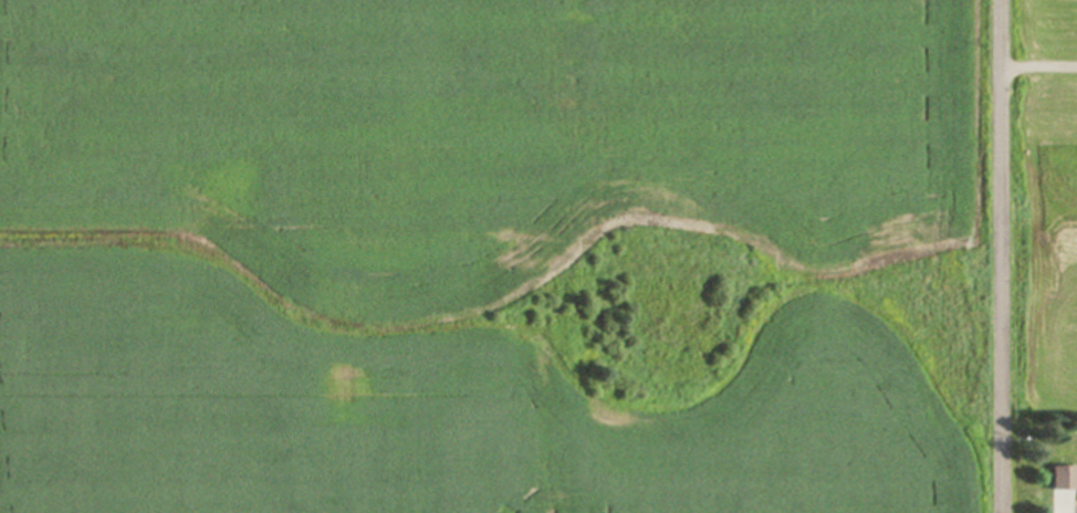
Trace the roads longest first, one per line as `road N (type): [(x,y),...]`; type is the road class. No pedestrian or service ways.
road 1 (residential): [(1009,0),(1009,512)]

